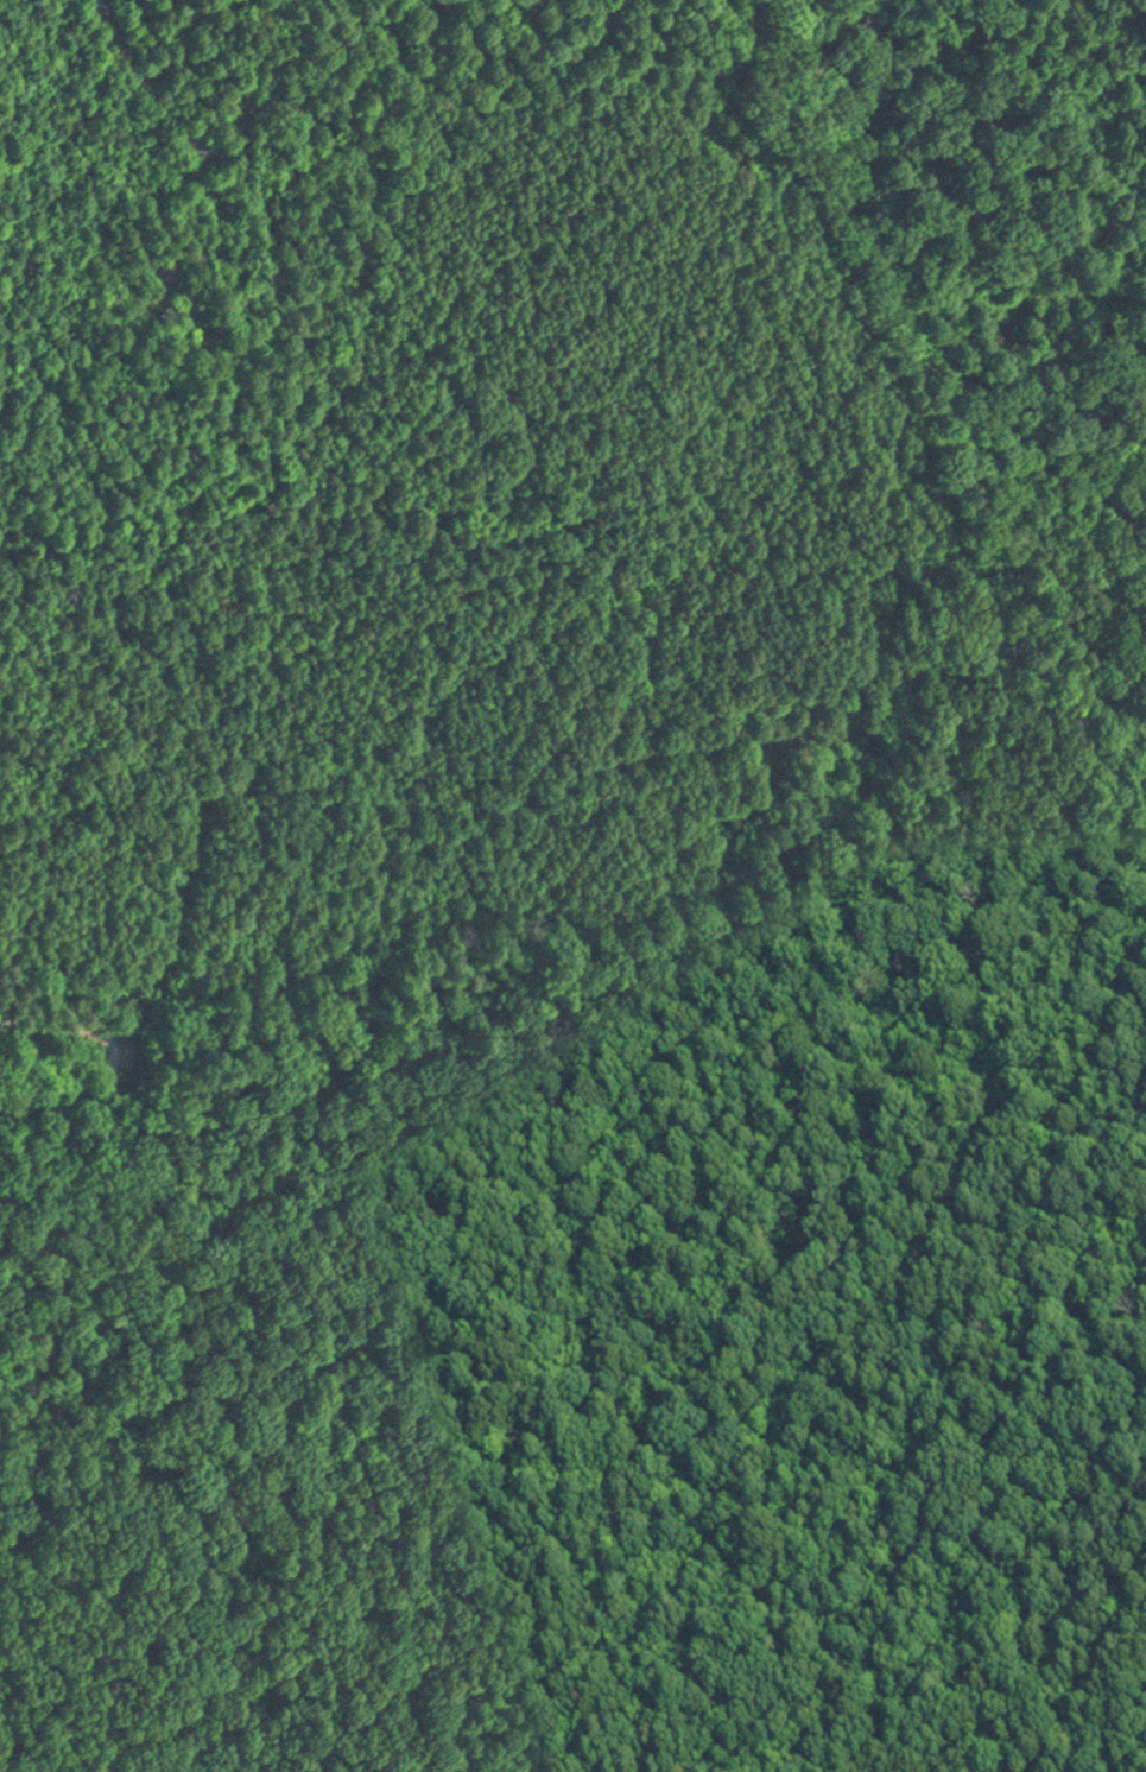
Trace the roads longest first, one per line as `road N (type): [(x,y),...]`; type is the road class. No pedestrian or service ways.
road 1 (residential): [(0,1109),(99,1100),(119,1075),(109,1052),(83,1038),(0,1033)]

